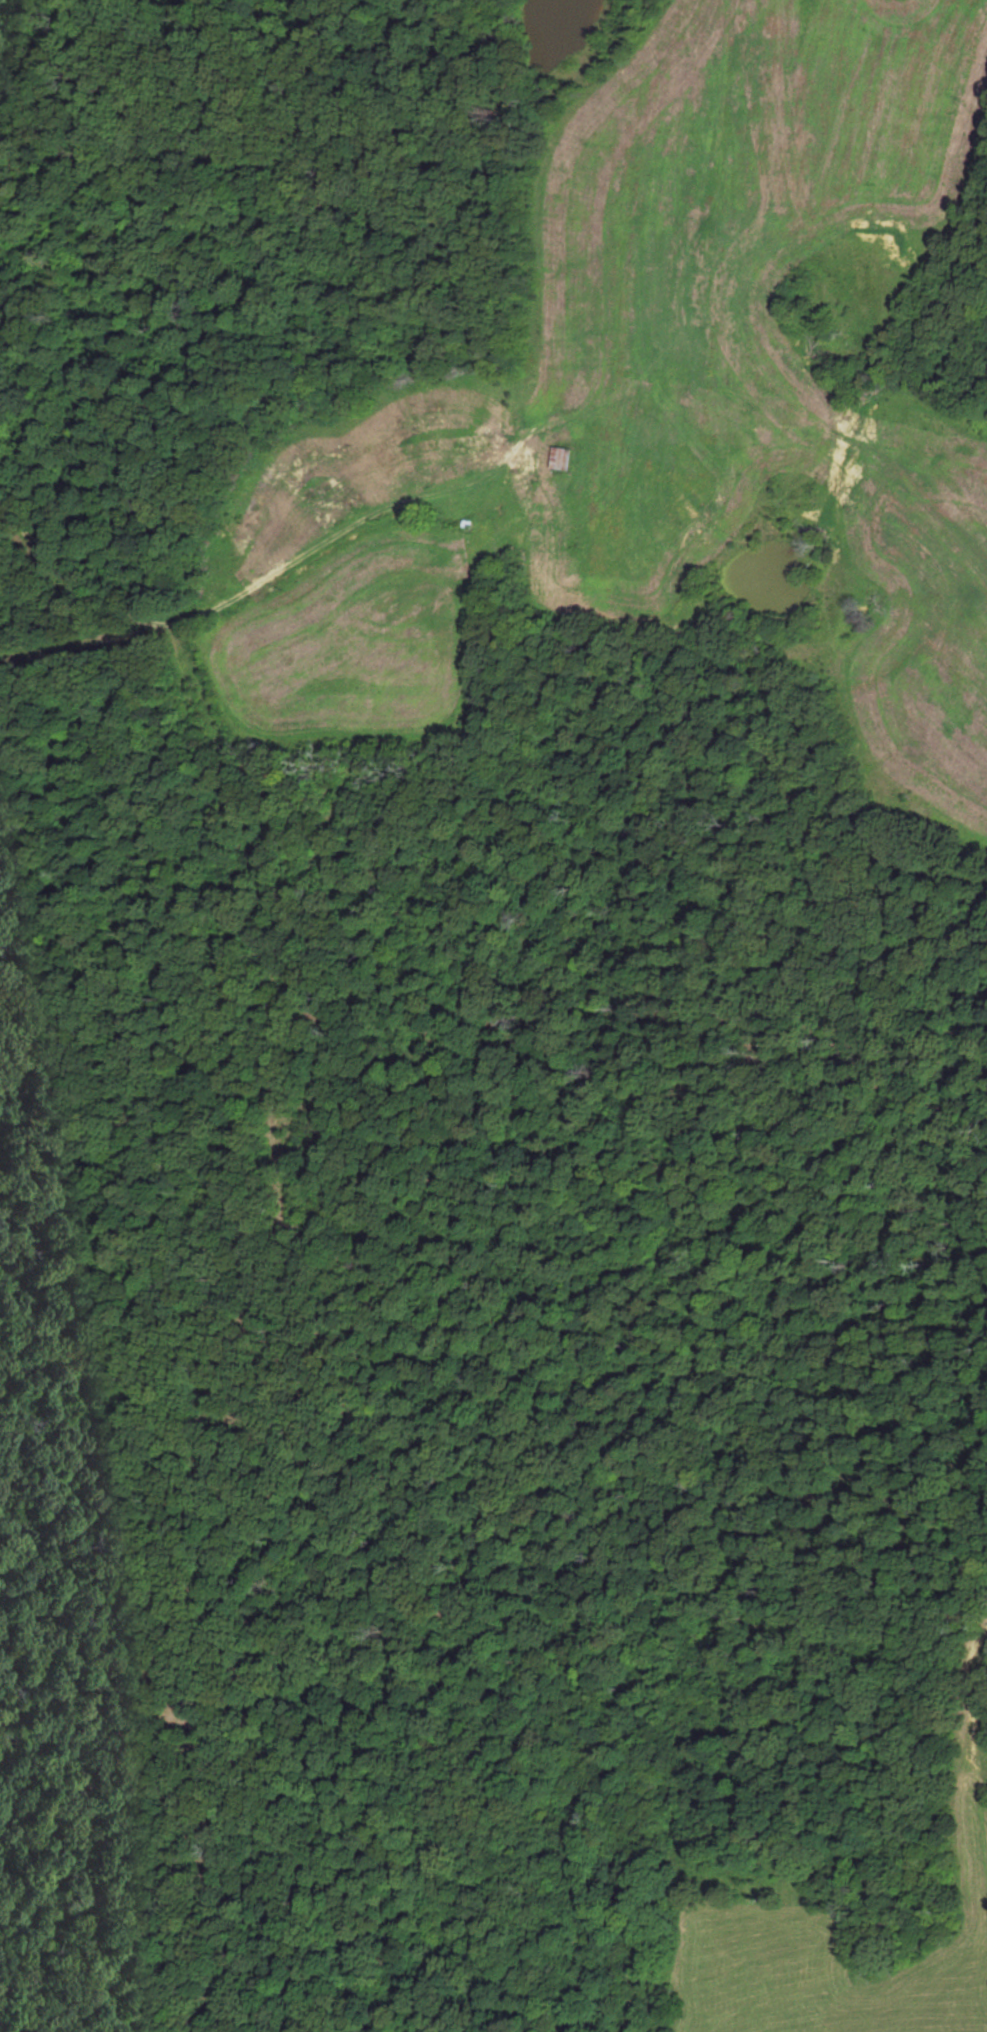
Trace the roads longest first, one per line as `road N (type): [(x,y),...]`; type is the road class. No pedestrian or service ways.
road 1 (residential): [(0,507),(86,593),(142,618),(172,620),(204,612),(346,523),(481,474)]

